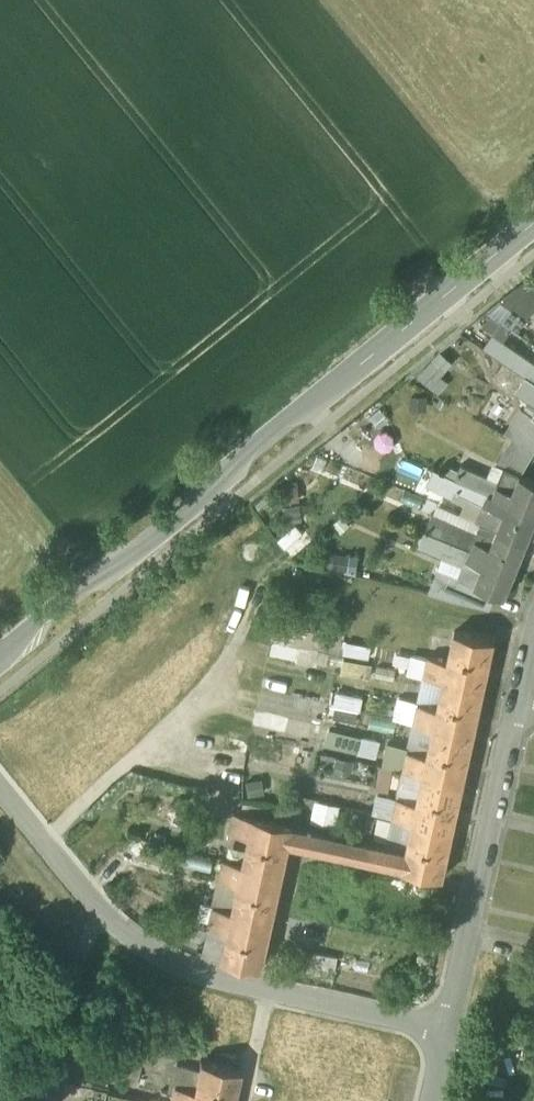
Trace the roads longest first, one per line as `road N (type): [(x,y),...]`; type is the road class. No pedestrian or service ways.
road 1 (tertiary): [(0,657),(186,515),(270,434),(533,223)]
road 2 (residential): [(0,789),(69,875),(123,924),(178,963),(266,991)]
road 3 (residential): [(521,703),(446,1031)]
road 4 (residential): [(266,991),(446,1031)]

